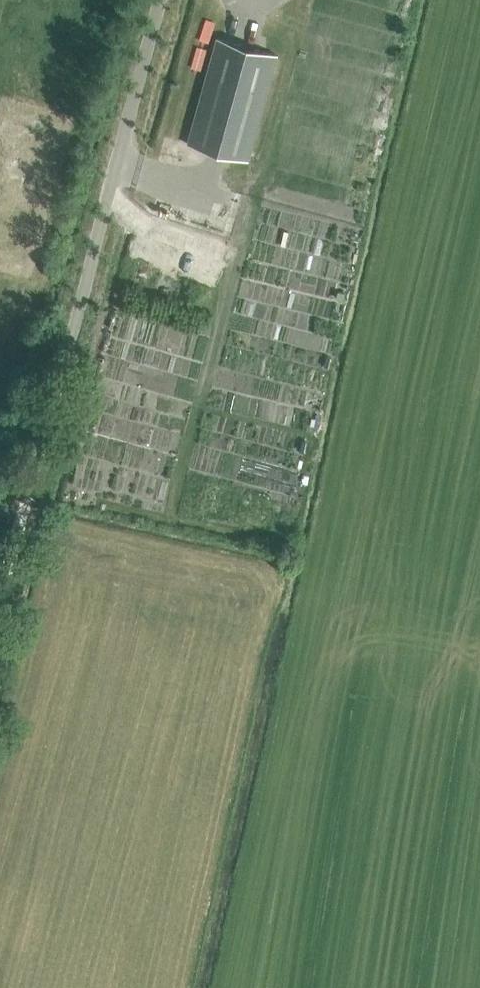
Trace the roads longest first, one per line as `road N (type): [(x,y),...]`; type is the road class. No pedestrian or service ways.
road 1 (unclassified): [(78,311),(160,0)]
road 2 (track): [(78,311),(0,598)]

